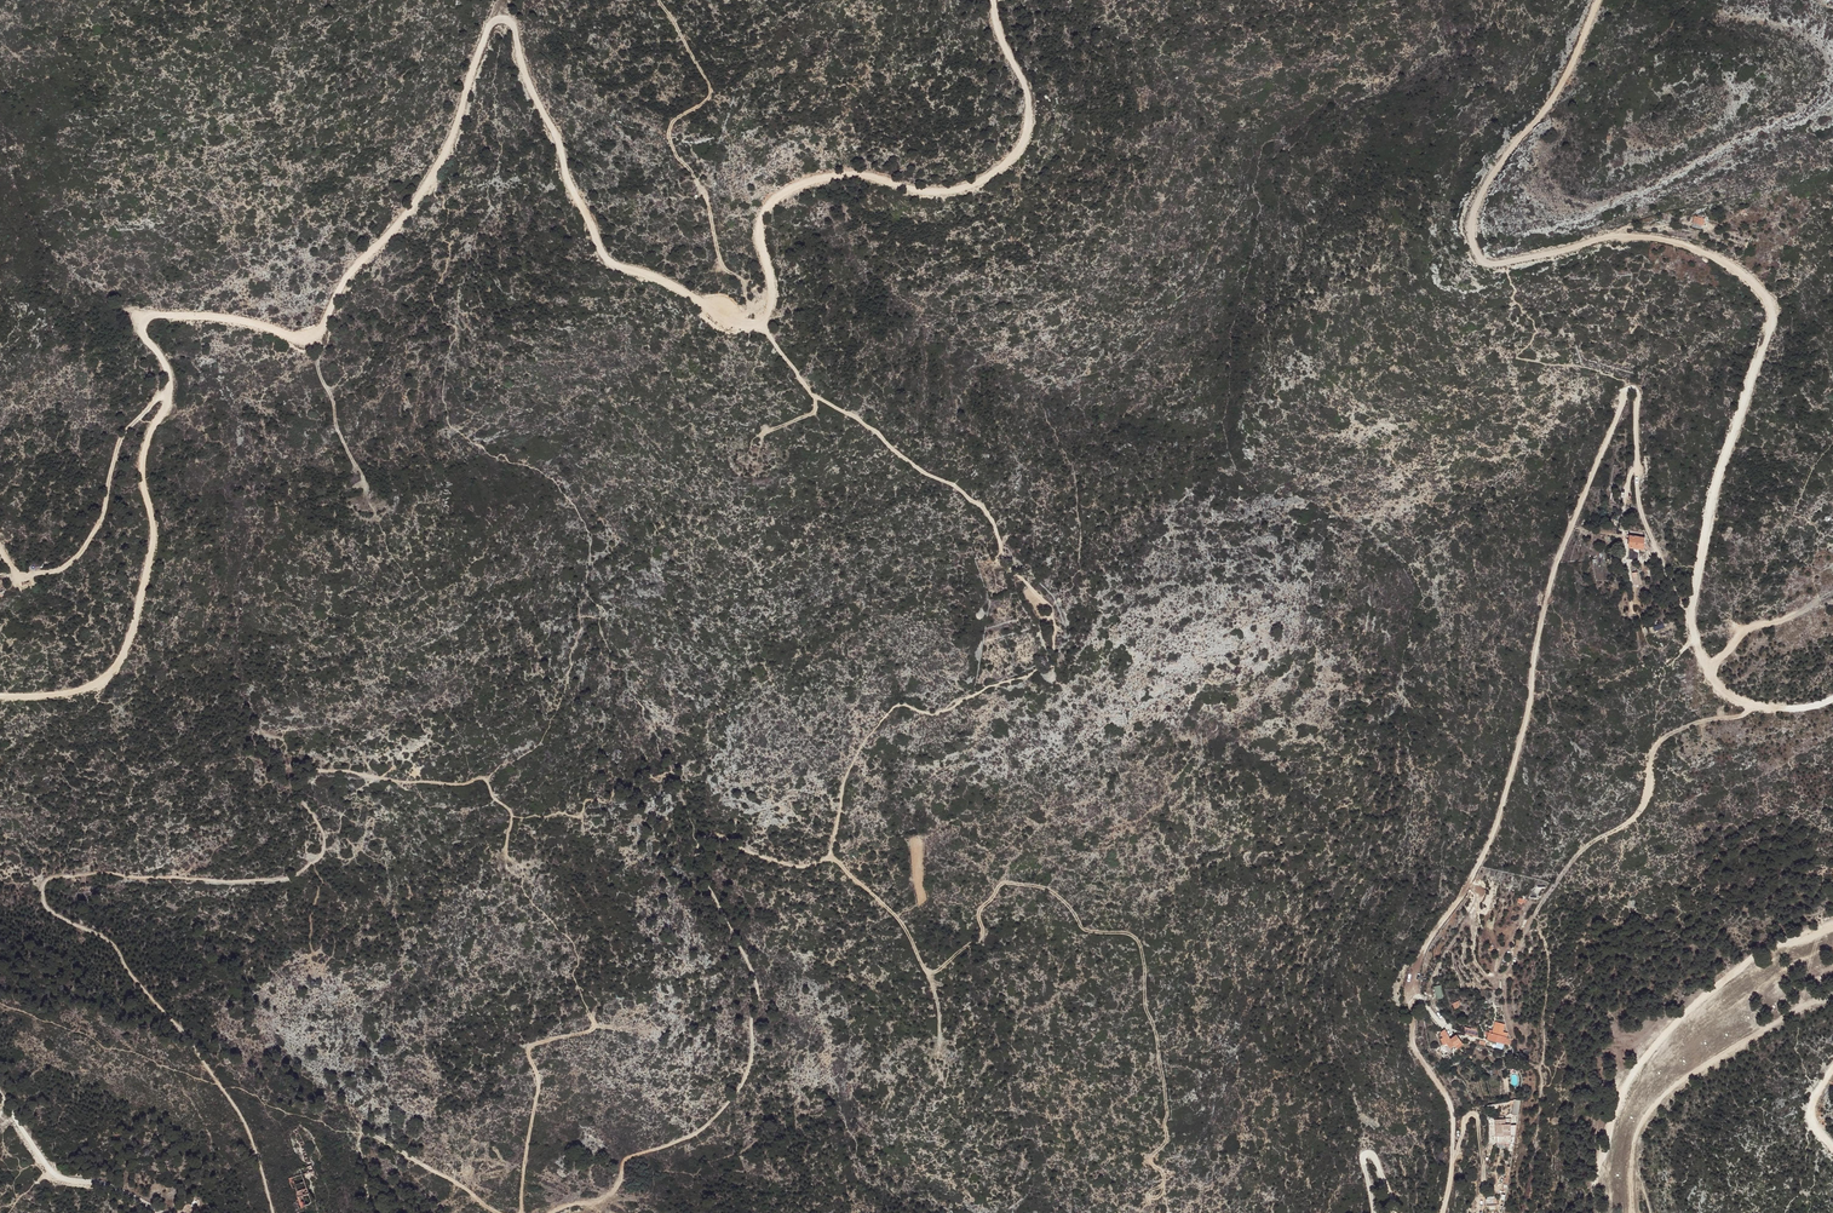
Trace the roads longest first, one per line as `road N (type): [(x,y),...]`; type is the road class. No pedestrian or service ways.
road 1 (track): [(0,697),(39,699),(102,683),(132,631),(153,533),(142,460),(167,404),(169,378),(139,325),(147,314),(202,316),(258,322),(309,342),(323,336),(356,266),(390,235),(439,163),(490,23),(511,21),(527,79),(603,256),(749,325),(769,312),(759,239),(767,200),(847,174),(948,192),(995,174),(1020,151),(1027,91),(1000,37),(993,0)]
road 2 (track): [(1690,617),(1641,514),(1637,395),(1628,391),(1548,595),(1530,704),(1495,829),(1423,952),(1417,977),(1416,1048),(1453,1114),(1444,1212)]
road 3 (track): [(506,855),(512,816),(486,780),(292,771),(292,791),(326,837),(323,857),(290,879),(95,874),(46,883),(47,908),(116,947),(230,1096),(274,1212)]
road 4 (track): [(1690,617),(1713,493),(1771,322),(1769,303),(1710,255),(1653,238),(1607,238),(1492,265),(1474,246),(1472,219),(1482,194),(1560,86),(1599,0)]
road 5 (track): [(1750,706),(1655,745),(1641,812),(1572,861),(1506,974),(1514,1032),(1540,1073),(1524,1212)]
road 6 (track): [(927,972),(979,937),(979,908),(1000,883),(1046,888),(1086,930),(1136,938),(1170,1115),(1166,1142),(1152,1160),(1163,1193),(1149,1198)]
road 7 (track): [(697,856),(758,990),(744,1079),(699,1131),(624,1160),(614,1190),(550,1212)]
road 8 (track): [(1599,1212),(1593,1188),(1618,1103),(1660,1044),(1761,951),(1832,923)]
road 9 (track): [(760,321),(744,281),(723,265),(708,199),(669,138),(674,119),(711,93),(659,0)]
road 10 (track): [(167,404),(156,397),(119,441),(103,514),(80,553),(60,569),(24,574),(0,548)]
road 11 (track): [(591,1017),(594,1029),(530,1047),(539,1088),(521,1212)]
road 12 (track): [(499,1212),(364,1134),(359,1148),(372,1212)]
road 13 (track): [(826,854),(899,919),(939,1009),(939,1044)]
road 14 (unclassified): [(168,1212),(95,1182),(57,1178),(0,1095)]
road 15 (track): [(1832,700),(1750,706),(1707,671),(1690,617)]
road 16 (track): [(314,340),(339,431),(366,489)]
road 17 (track): [(1707,671),(1749,627),(1832,592)]
road 18 (track): [(1651,1212),(1640,1168),(1643,1066)]

